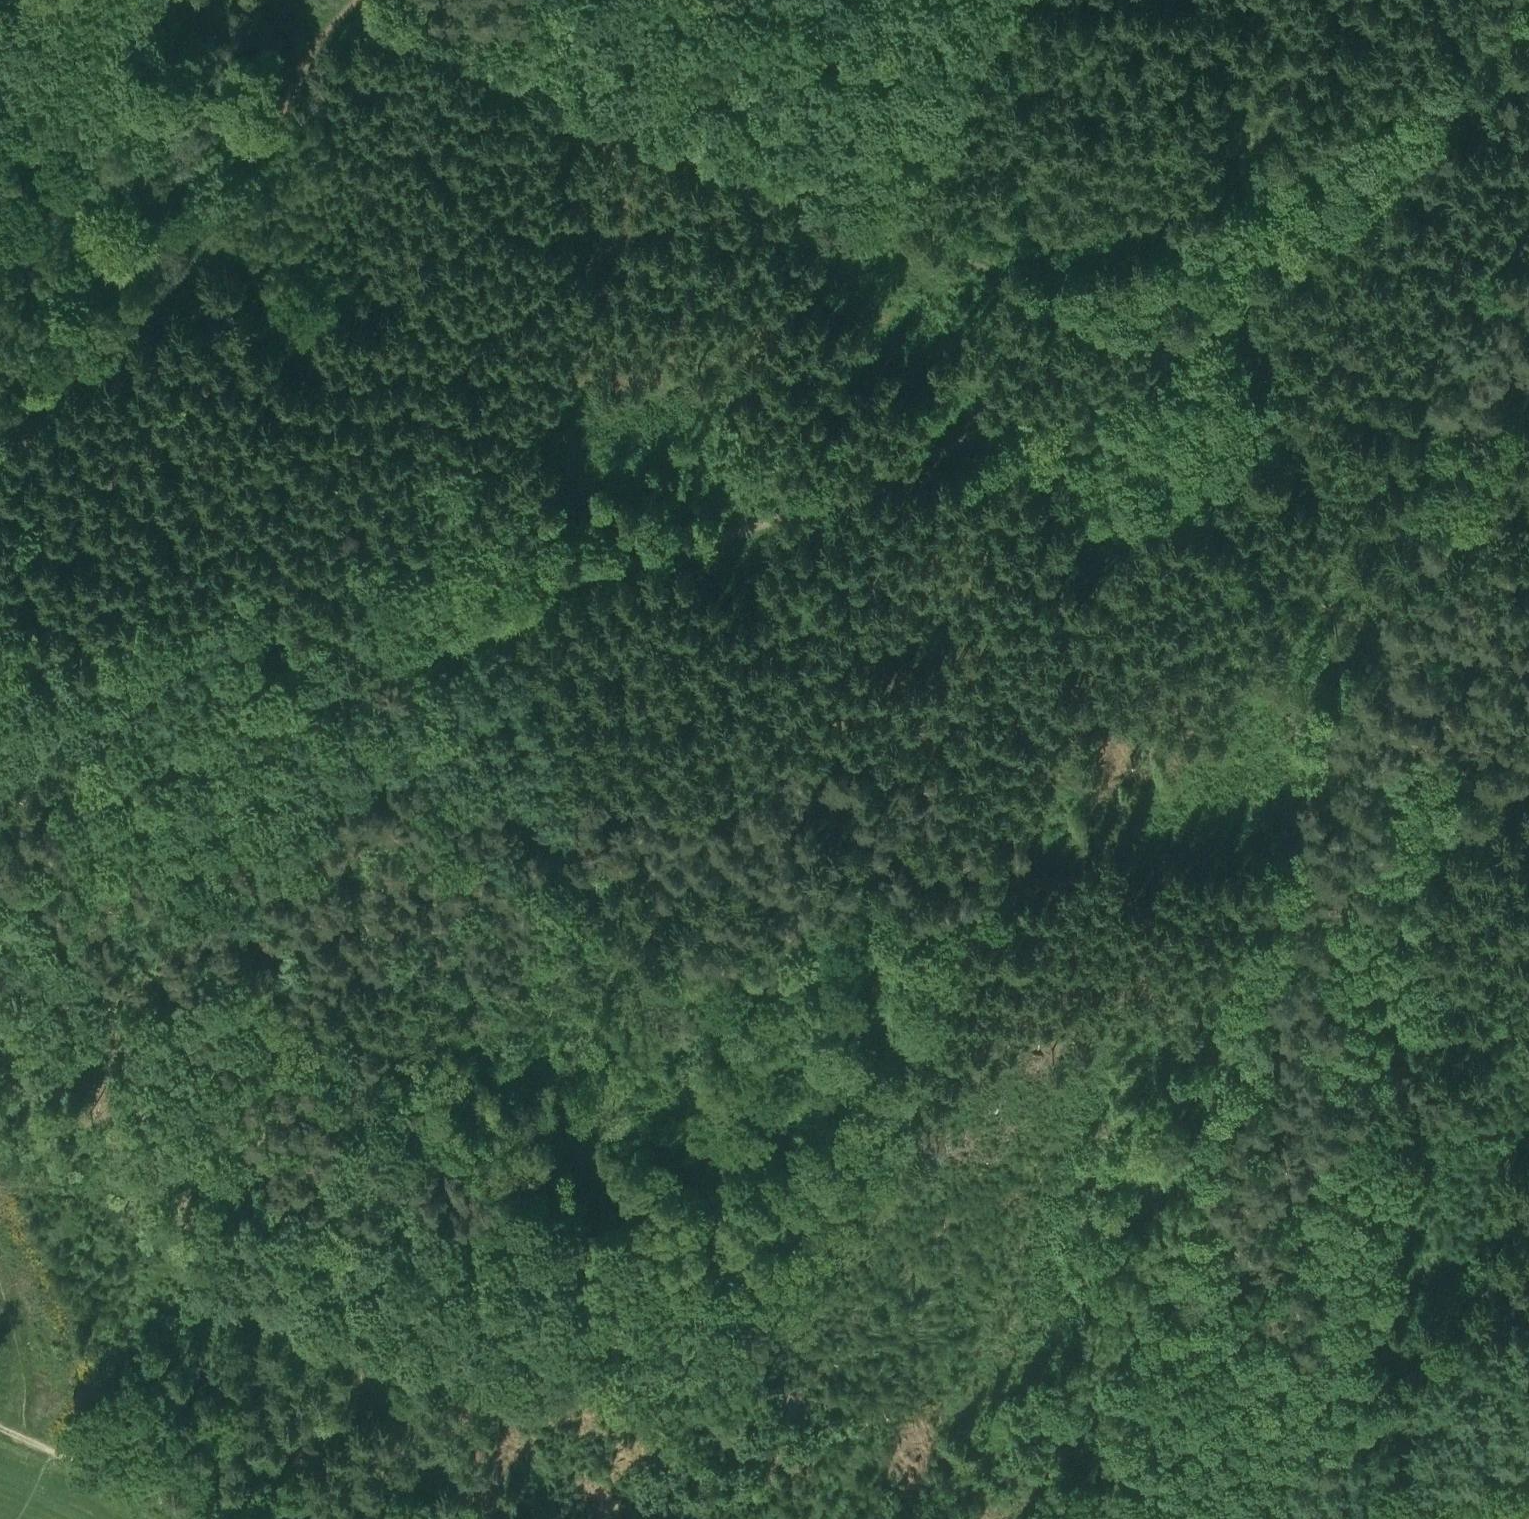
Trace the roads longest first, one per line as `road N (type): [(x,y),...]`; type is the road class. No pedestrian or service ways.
road 1 (track): [(0,805),(146,776),(1231,308),(1528,68)]
road 2 (track): [(361,0),(317,48),(295,112),(206,278),(0,412)]

